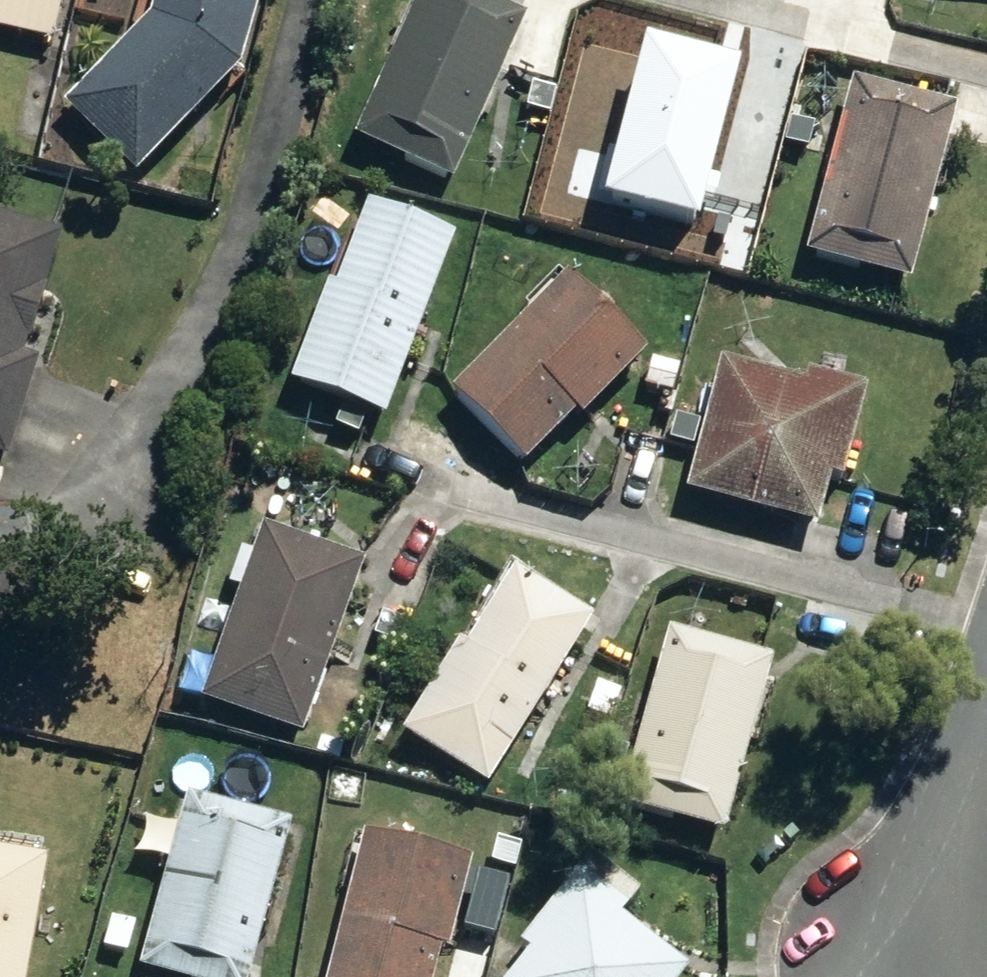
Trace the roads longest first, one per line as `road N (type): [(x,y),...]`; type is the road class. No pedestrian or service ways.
road 1 (residential): [(986,715),(903,976)]

